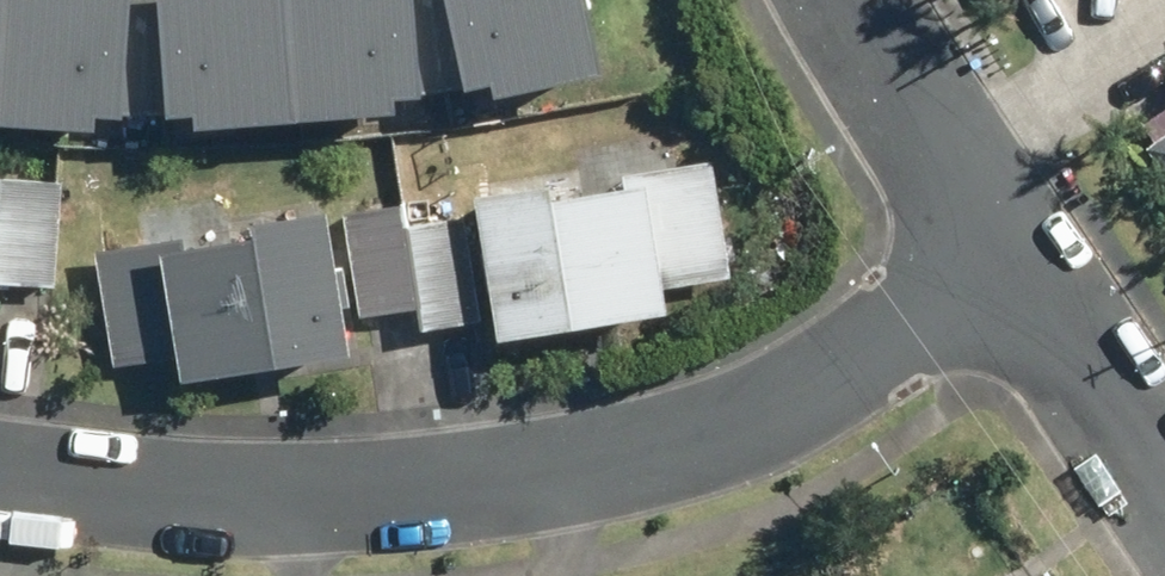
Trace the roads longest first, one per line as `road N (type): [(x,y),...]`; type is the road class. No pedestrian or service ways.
road 1 (residential): [(296,502),(585,480),(794,410),(914,327),(1018,239)]
road 2 (residential): [(0,473),(296,502)]
road 3 (residential): [(852,0),(1018,239)]
road 4 (residential): [(1018,239),(1164,462)]

